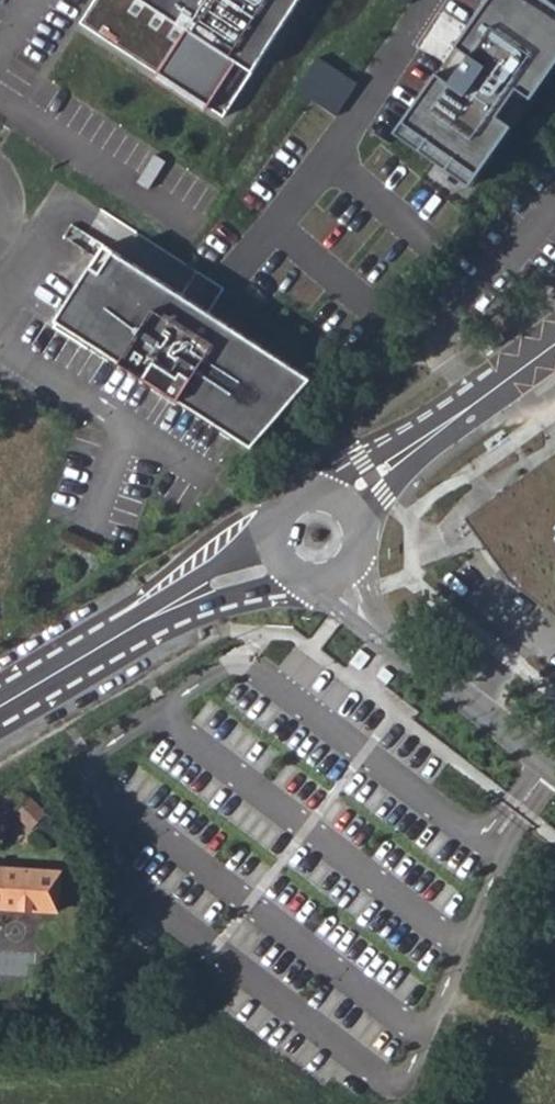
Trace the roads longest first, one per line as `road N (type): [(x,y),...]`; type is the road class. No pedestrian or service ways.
road 1 (tertiary): [(0,702),(160,610),(283,564)]
road 2 (residential): [(554,763),(385,629),(343,572)]
road 3 (tertiary): [(337,503),(554,344)]

